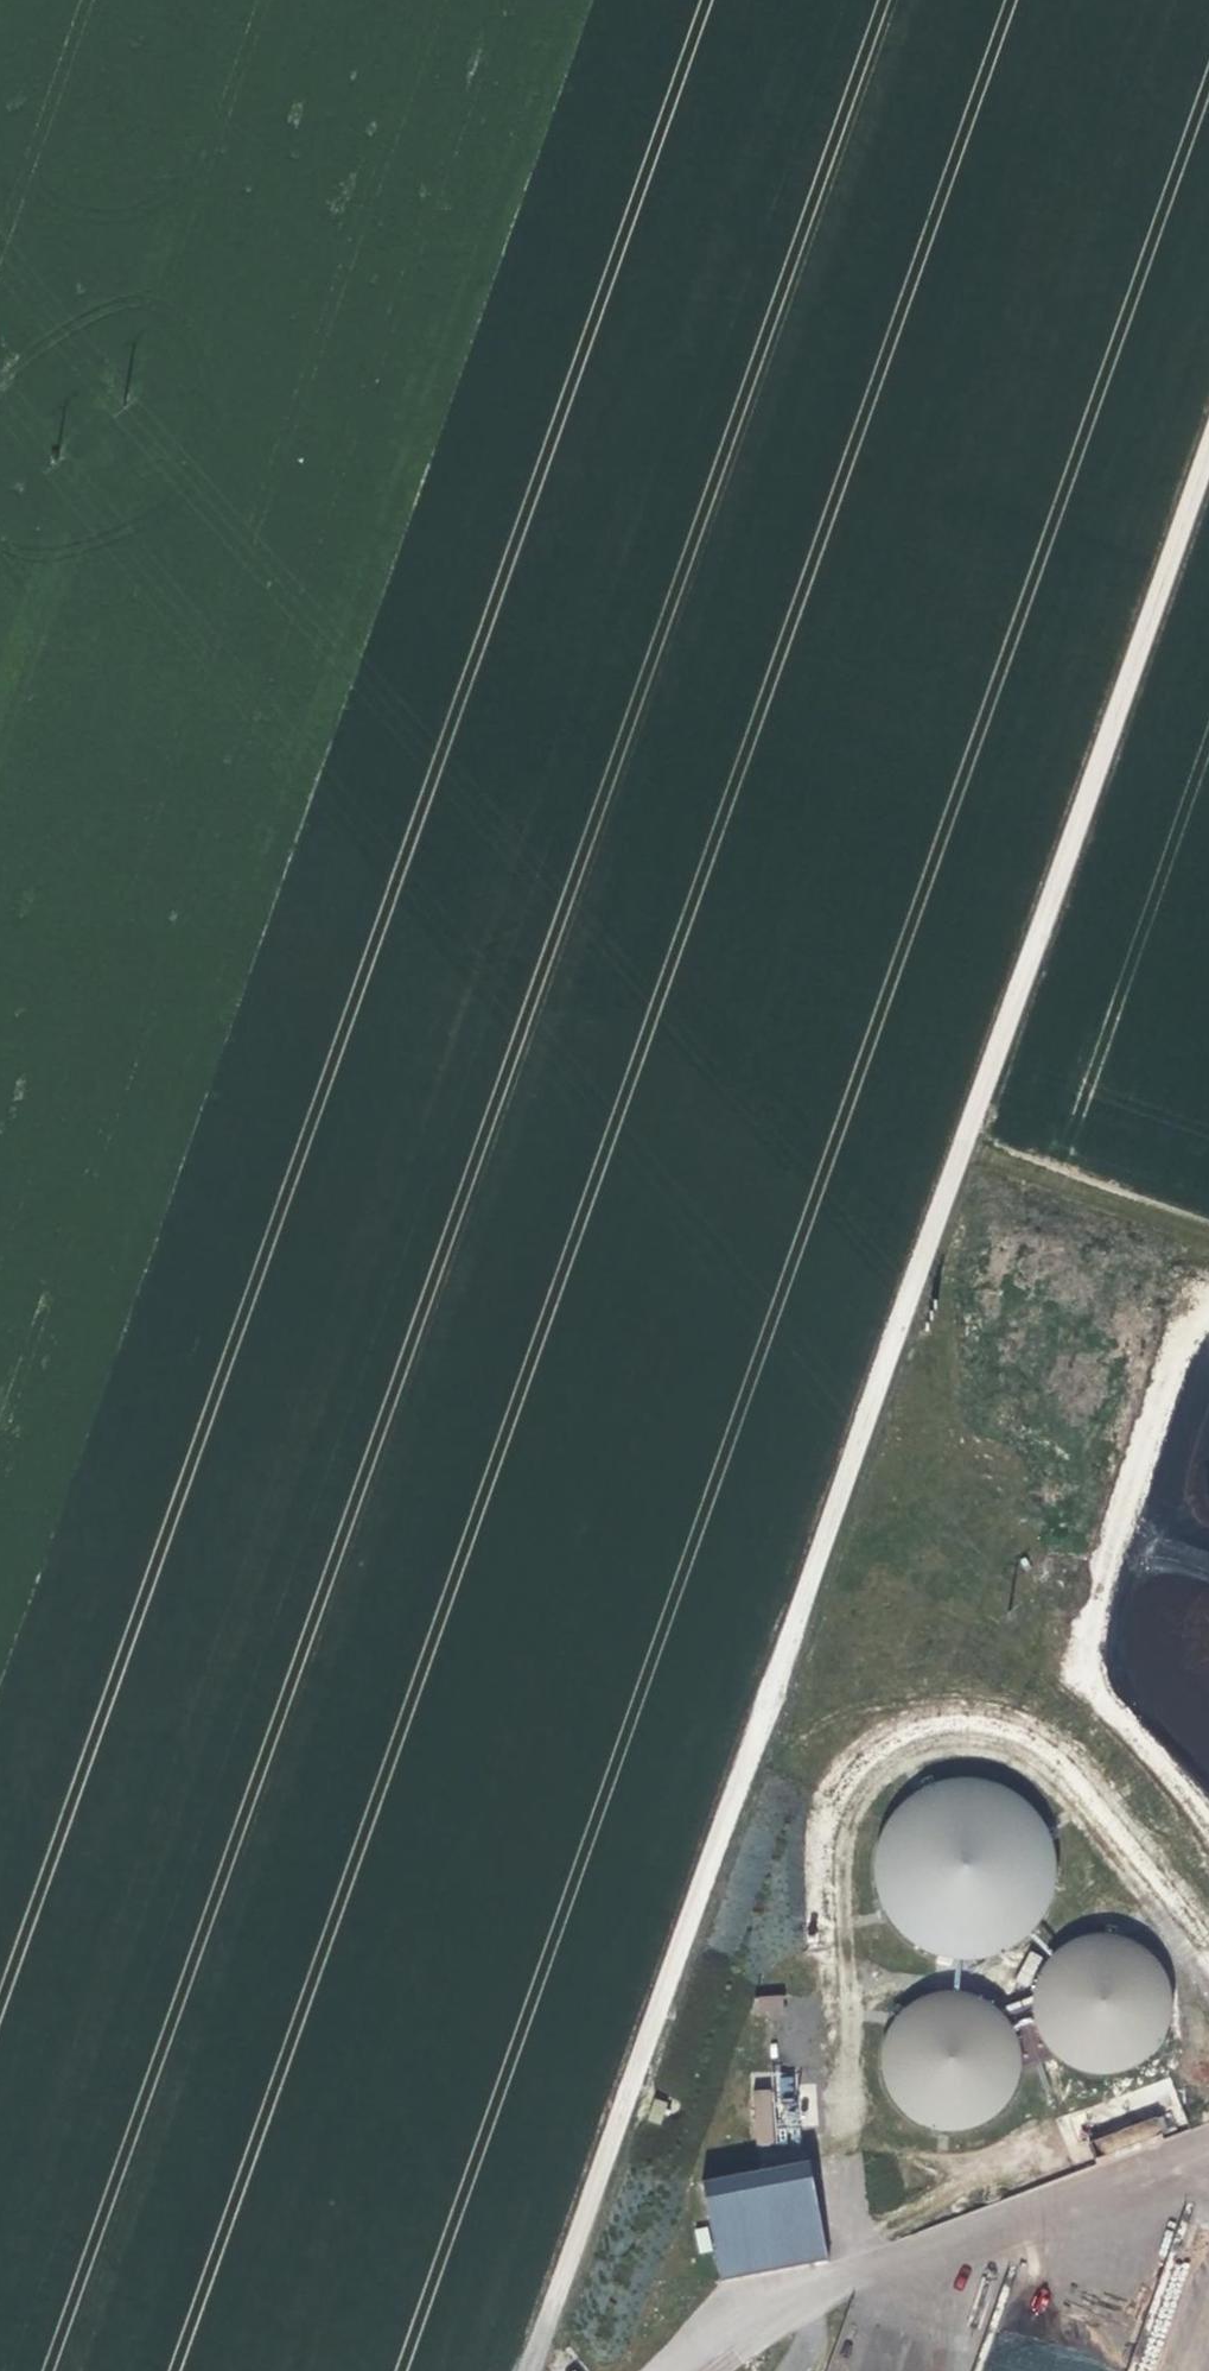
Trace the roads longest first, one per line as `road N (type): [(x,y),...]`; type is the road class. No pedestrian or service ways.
road 1 (track): [(533,2370),(1208,456)]

